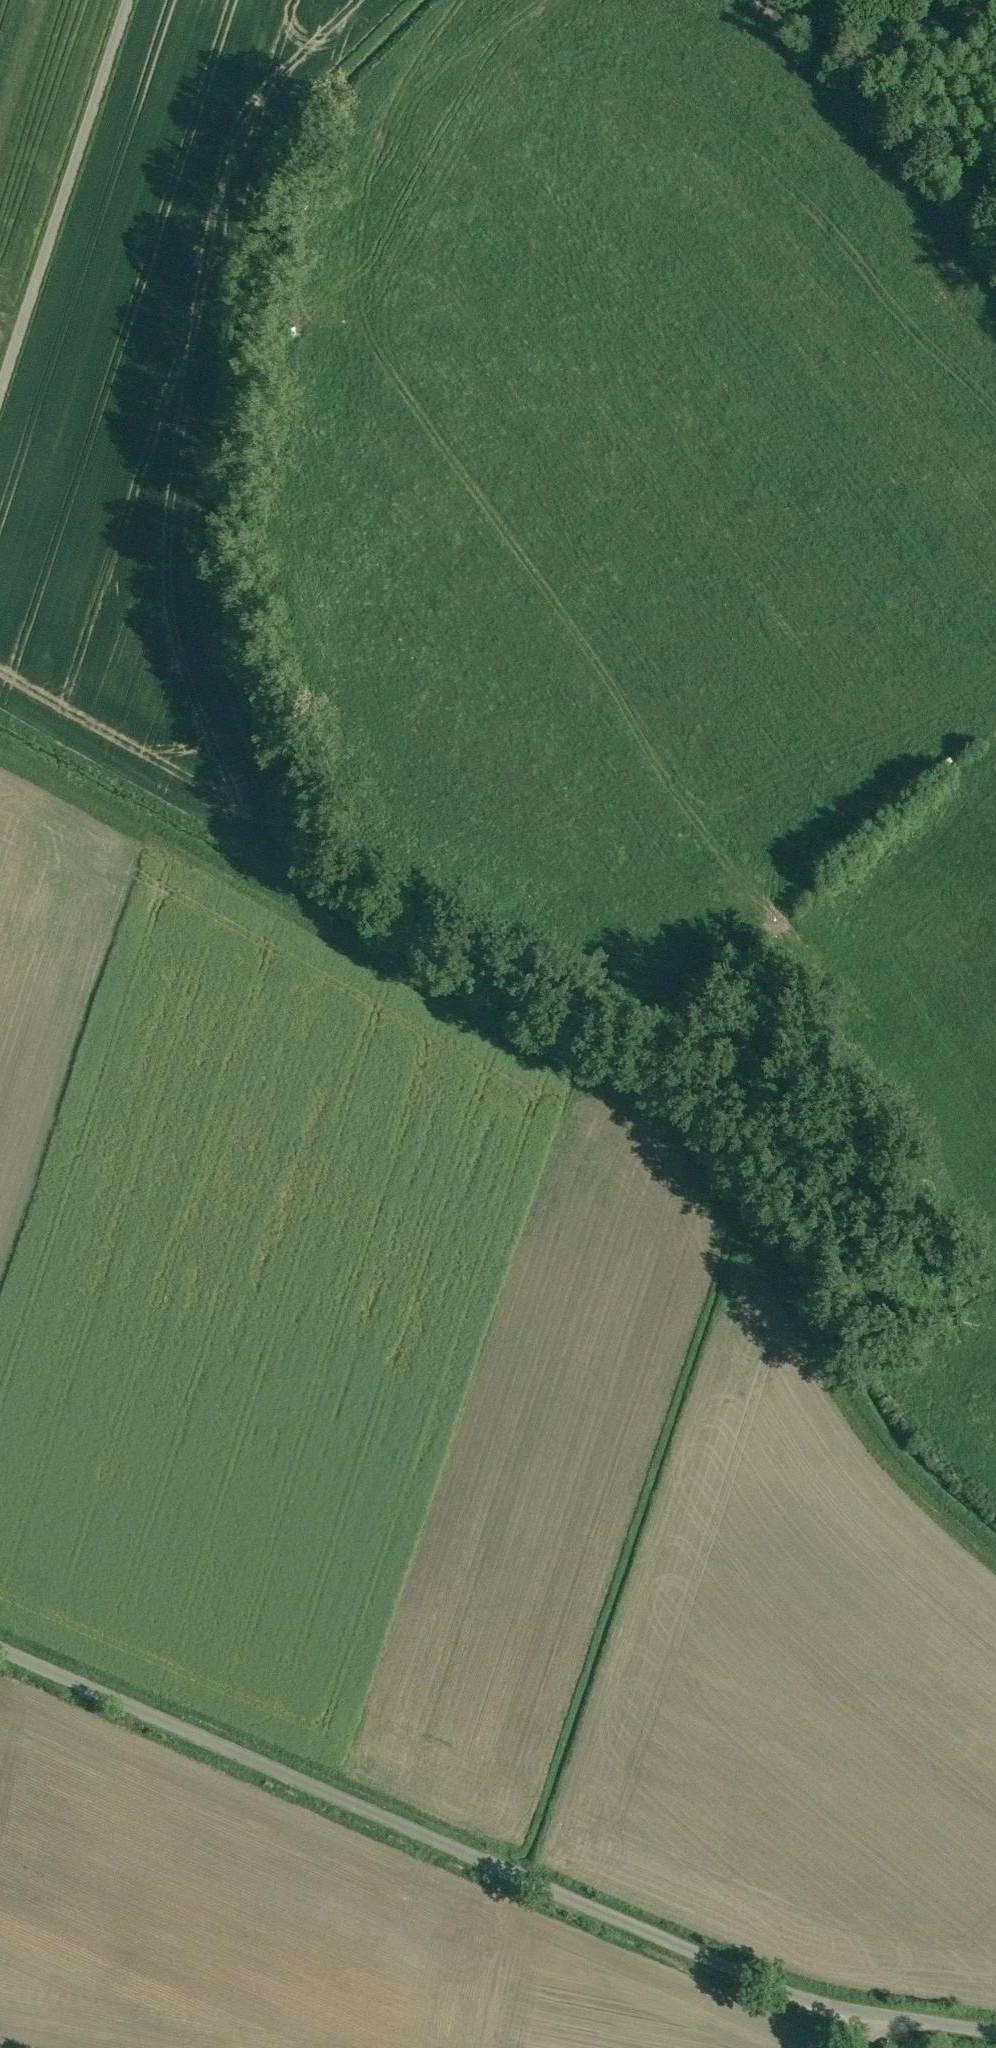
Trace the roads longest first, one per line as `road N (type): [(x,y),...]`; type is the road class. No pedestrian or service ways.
road 1 (unclassified): [(0,1652),(771,1988),(995,2028)]
road 2 (unclassified): [(126,0),(0,384)]
road 3 (track): [(767,0),(863,23),(995,0)]

